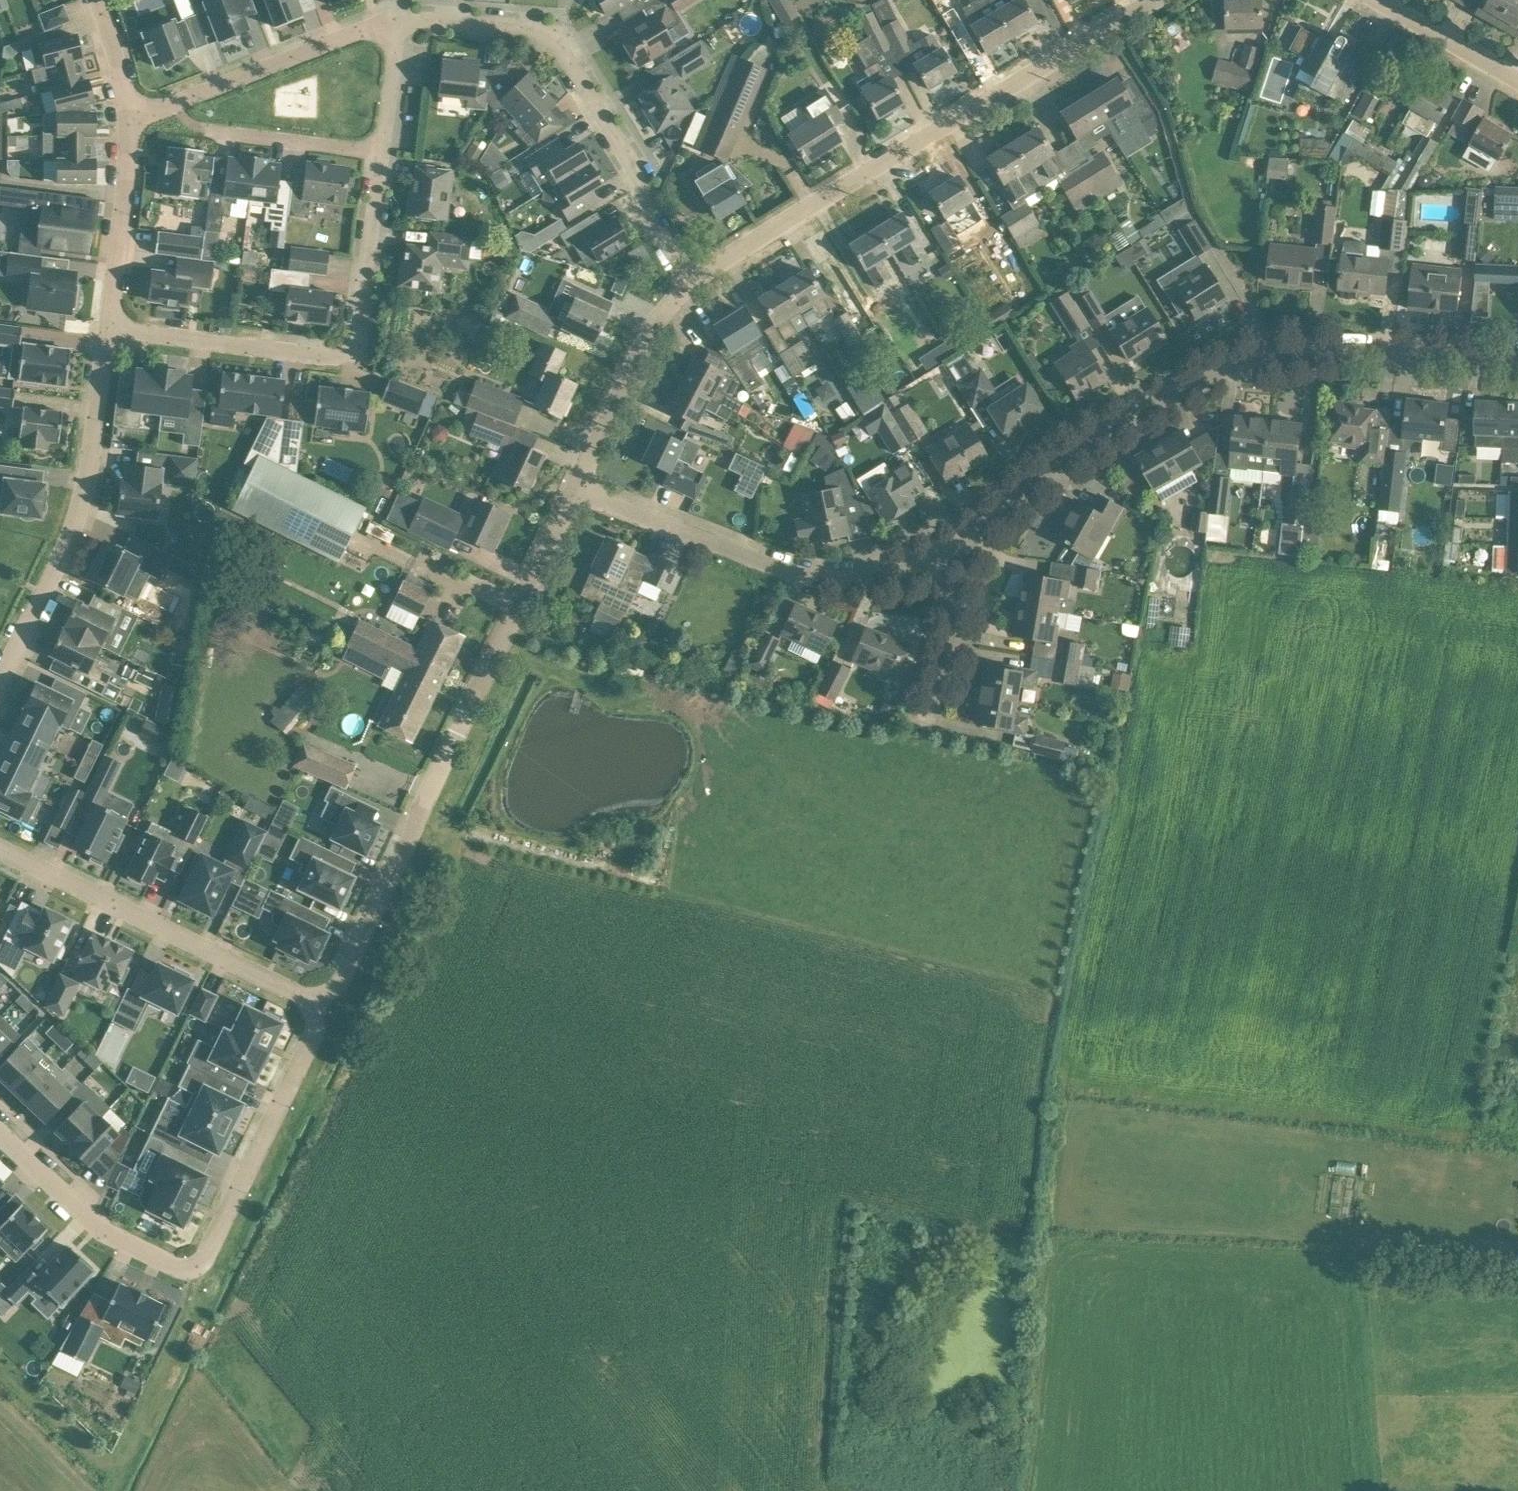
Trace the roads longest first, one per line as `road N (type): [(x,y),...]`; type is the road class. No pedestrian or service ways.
road 1 (residential): [(937,558),(1106,431),(1244,366),(1328,352),(1517,357)]
road 2 (residential): [(332,1012),(574,489)]
road 3 (residential): [(0,1135),(95,1231),(196,1279),(332,1012)]
road 4 (residential): [(689,286),(1152,0)]
road 5 (residential): [(383,153),(355,348),(340,362),(109,330)]
road 6 (residential): [(689,286),(560,51),(534,37),(402,16)]
road 7 (residential): [(574,489),(797,574),(839,578),(937,558)]
road 8 (residential): [(0,851),(332,1012)]
road 9 (residential): [(109,330),(83,500),(0,675)]
road 10 (residential): [(130,117),(402,16)]
road 11 (residential): [(574,489),(650,330),(689,286)]
road 12 (track): [(119,1490),(189,1323),(196,1279)]
road 13 (residential): [(130,117),(109,330)]
road 14 (residential): [(383,153),(204,129)]
road 15 (residential): [(937,558),(956,620),(927,713)]
road 16 (residential): [(1517,74),(1383,0)]
road 17 (residential): [(402,16),(383,153)]
road 18 (residential): [(97,0),(130,117)]

